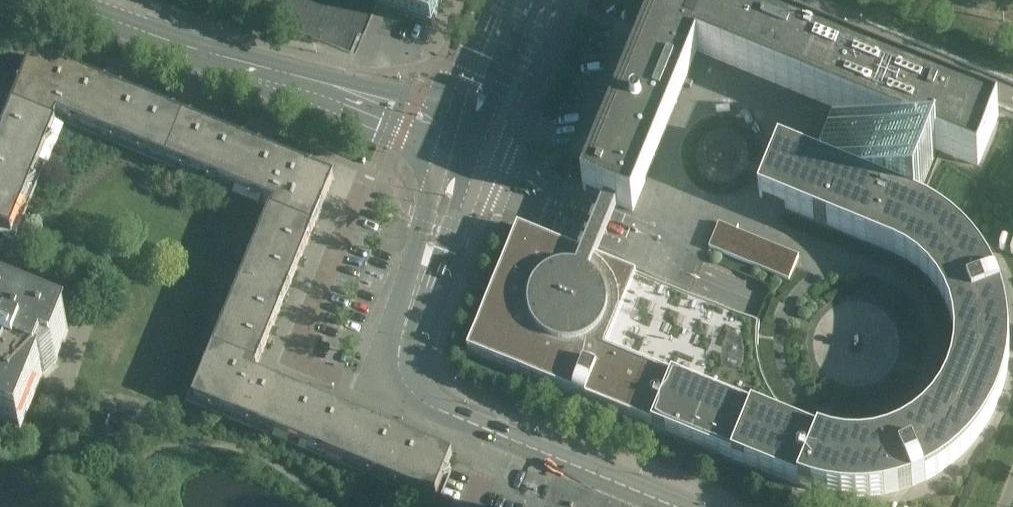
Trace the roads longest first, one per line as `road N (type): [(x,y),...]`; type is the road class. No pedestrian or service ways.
road 1 (unclassified): [(677,506),(428,405),(402,379),(404,328)]
road 2 (unclassified): [(330,97),(70,0)]
road 3 (unclassified): [(442,154),(417,240),(404,328)]
road 4 (unclassified): [(404,328),(471,176)]
road 5 (unclassified): [(487,133),(539,0)]
road 6 (unclassified): [(454,113),(392,91),(330,97)]
road 7 (unclassified): [(330,97),(442,154)]
road 8 (unclassified): [(497,0),(454,113)]

